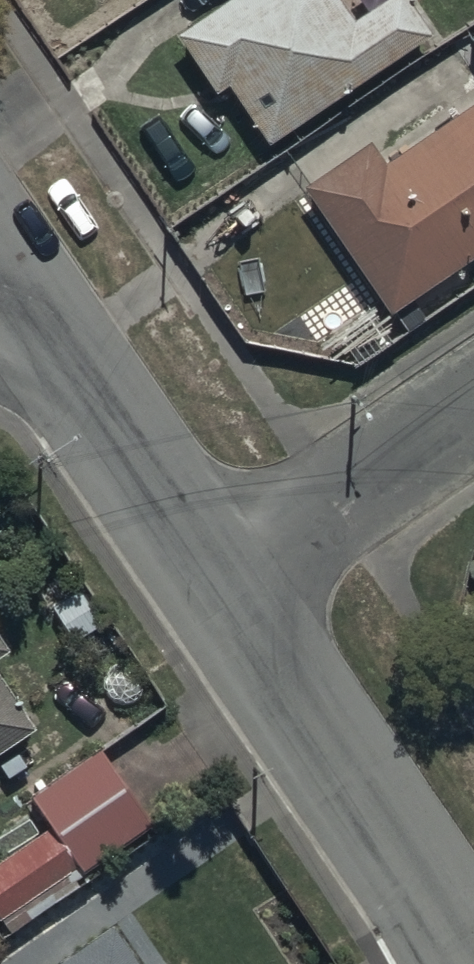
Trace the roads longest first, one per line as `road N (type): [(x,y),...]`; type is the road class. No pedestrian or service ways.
road 1 (tertiary): [(222,584),(448,963)]
road 2 (tertiary): [(0,257),(222,584)]
road 3 (residential): [(222,584),(473,415)]

